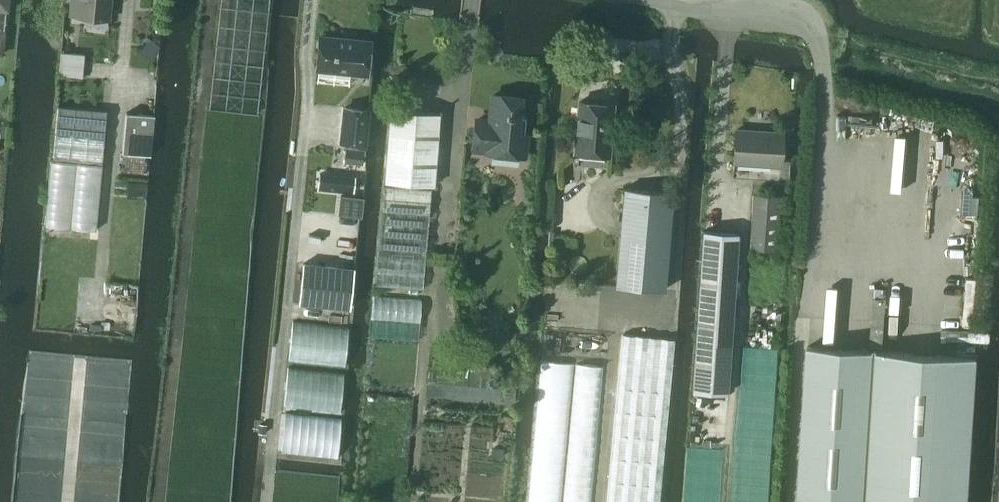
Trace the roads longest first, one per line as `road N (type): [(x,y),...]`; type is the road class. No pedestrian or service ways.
road 1 (unclassified): [(824,49),(822,30),(799,15),(706,16),(634,0)]
road 2 (track): [(998,88),(824,49)]
road 3 (track): [(427,501),(442,341)]

